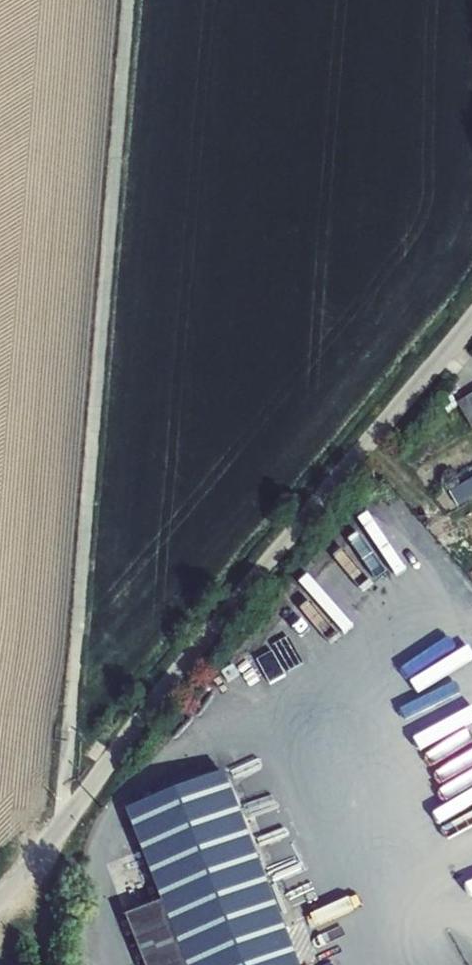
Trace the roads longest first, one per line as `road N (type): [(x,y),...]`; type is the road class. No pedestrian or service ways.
road 1 (unclassified): [(0,887),(471,325)]
road 2 (track): [(43,964),(65,819)]

